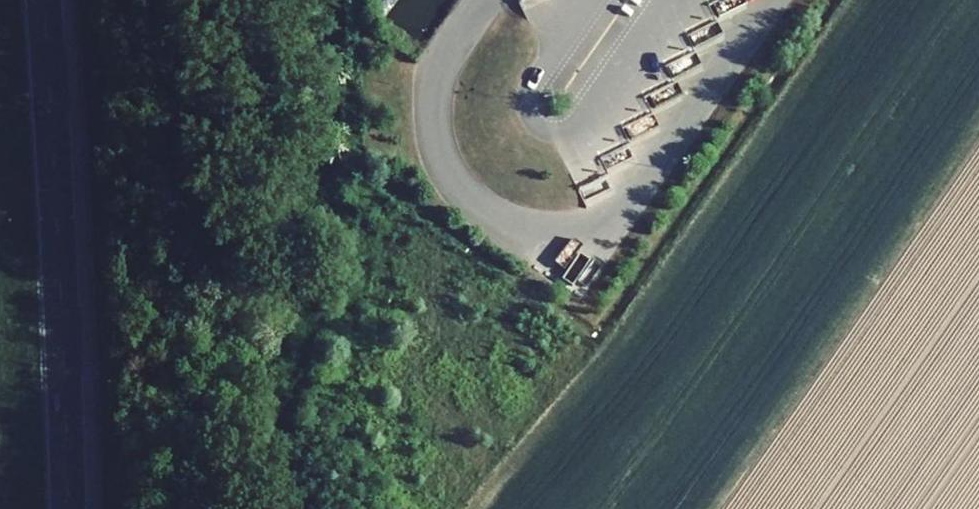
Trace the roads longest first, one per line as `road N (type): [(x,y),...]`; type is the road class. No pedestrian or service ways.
road 1 (motorway): [(68,508),(43,0)]

